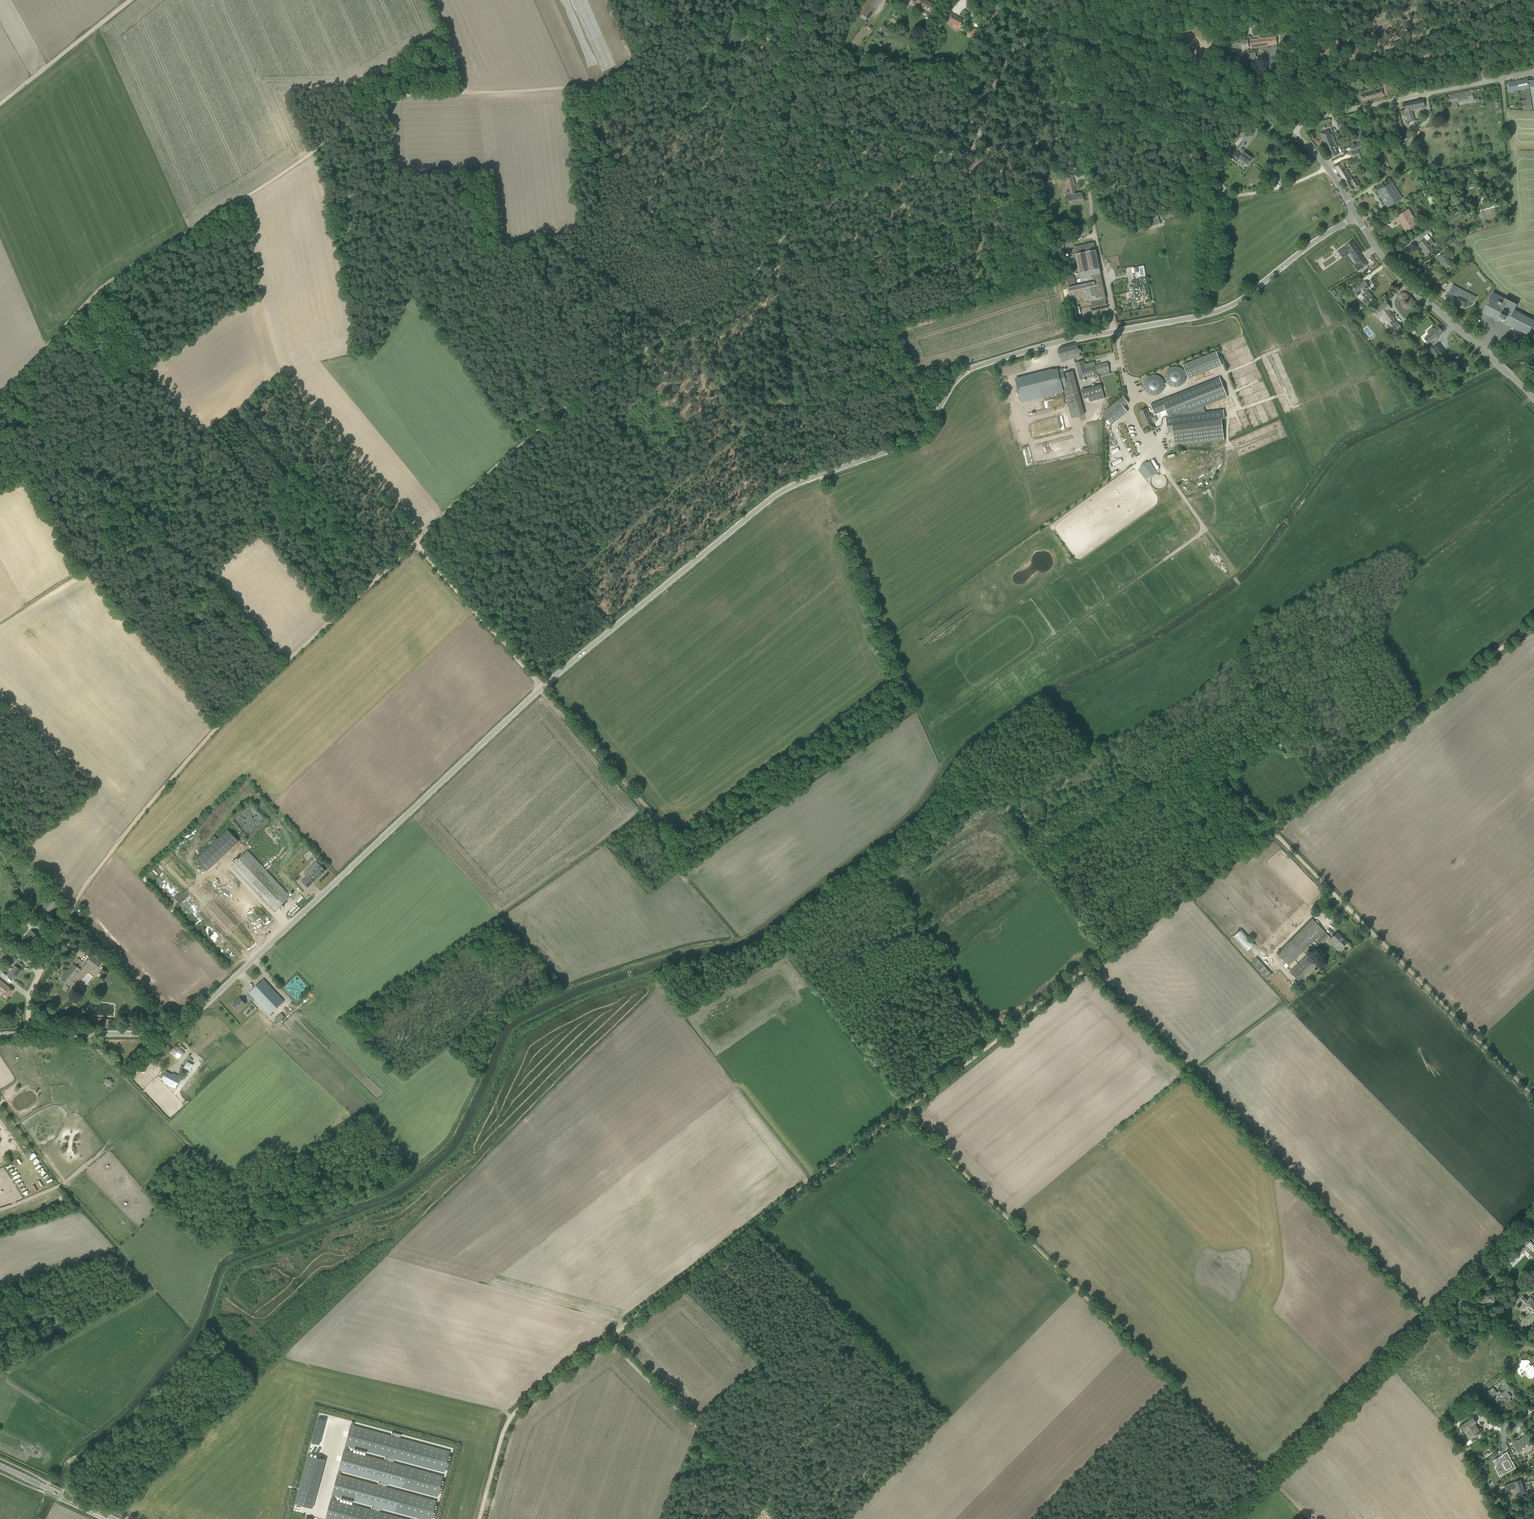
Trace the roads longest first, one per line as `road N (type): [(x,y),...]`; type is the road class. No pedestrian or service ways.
road 1 (unclassified): [(26,1033),(164,1031),(195,1015),(541,688),(761,506),(806,480),(912,442),(969,369),(1115,331)]
road 2 (track): [(1087,968),(517,1410),(481,1515)]
road 3 (track): [(520,446),(216,730),(108,857),(59,937)]
road 4 (track): [(463,93),(383,102),(105,286),(0,398)]
road 5 (track): [(1087,968),(1533,623)]
road 6 (track): [(1267,1481),(903,1112)]
road 7 (track): [(627,967),(735,939),(676,869),(663,826),(541,688)]
road 8 (track): [(791,378),(739,438),(500,640)]
road 9 (track): [(1173,483),(1200,533),(932,725)]
road 10 (tertiary): [(1290,135),(984,0)]
road 11 (track): [(771,252),(737,290),(606,376),(520,446)]
road 12 (track): [(765,115),(601,101),(586,87),(463,93)]
road 13 (track): [(1263,122),(1198,140),(1077,138),(974,151)]
road 14 (unclassified): [(1533,1097),(1334,894)]
road 15 (track): [(1429,1320),(1229,1518)]
road 16 (unclassified): [(1115,331),(1221,310),(1356,216)]
road 17 (track): [(288,661),(212,580),(176,586),(153,559),(124,549),(76,572)]
road 18 (tertiary): [(1533,400),(1399,276),(1356,216)]
road 19 (track): [(788,1518),(608,1339)]
road 20 (unclassified): [(1290,135),(1318,116),(1533,72)]
road 21 (track): [(818,476),(793,396),(771,252)]
road 22 (track): [(233,409),(376,580)]
road 23 (track): [(771,252),(815,199),(954,150)]
road 24 (track): [(414,543),(541,688)]
road 25 (track): [(954,150),(765,115)]
road 26 (track): [(541,428),(434,282)]
road 27 (track): [(1296,129),(1171,0)]
road 28 (track): [(159,462),(70,322)]
road 29 (track): [(129,0),(0,103)]
road 30 (unclassified): [(1115,331),(1085,172)]
road 31 (track): [(281,1232),(255,1214),(230,1172),(170,1121)]
road 32 (track): [(320,511),(252,516),(195,446)]
road 33 (track): [(974,151),(1010,54),(1056,31)]
road 34 (track): [(1533,1215),(1429,1320)]
road 35 (track): [(1306,61),(1433,0)]
road 36 (track): [(765,115),(773,138),(771,252)]
road 37 (track): [(610,546),(520,446)]
road 38 (track): [(631,359),(720,455)]
road 39 (track): [(586,87),(607,85),(632,67),(658,0)]
road 40 (tertiary): [(112,1518),(0,1466)]
road 41 (track): [(749,0),(744,62),(765,115)]

